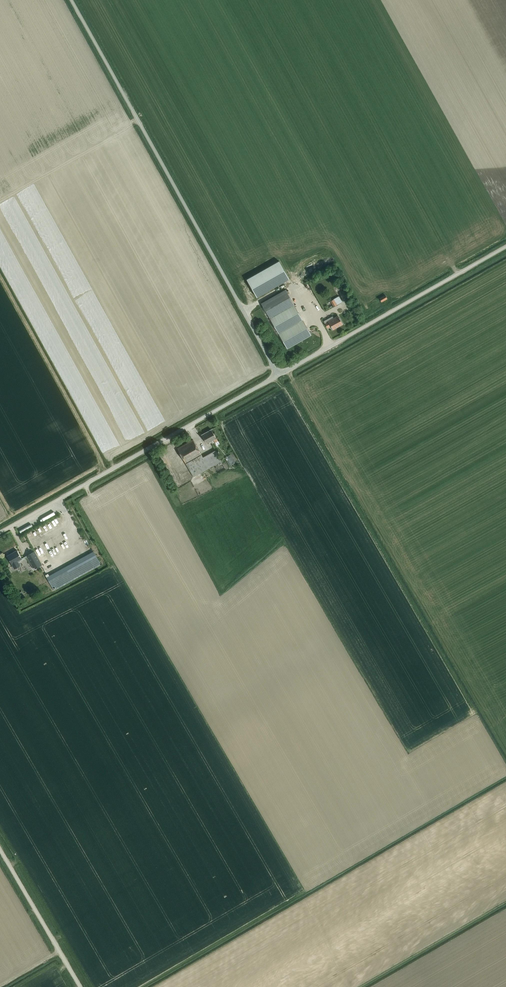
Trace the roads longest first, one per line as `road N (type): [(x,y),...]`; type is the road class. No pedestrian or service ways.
road 1 (unclassified): [(278,375),(71,0)]
road 2 (unclassified): [(0,532),(278,375)]
road 3 (unclassified): [(278,375),(505,249)]
road 4 (unclassified): [(81,986),(0,849)]

